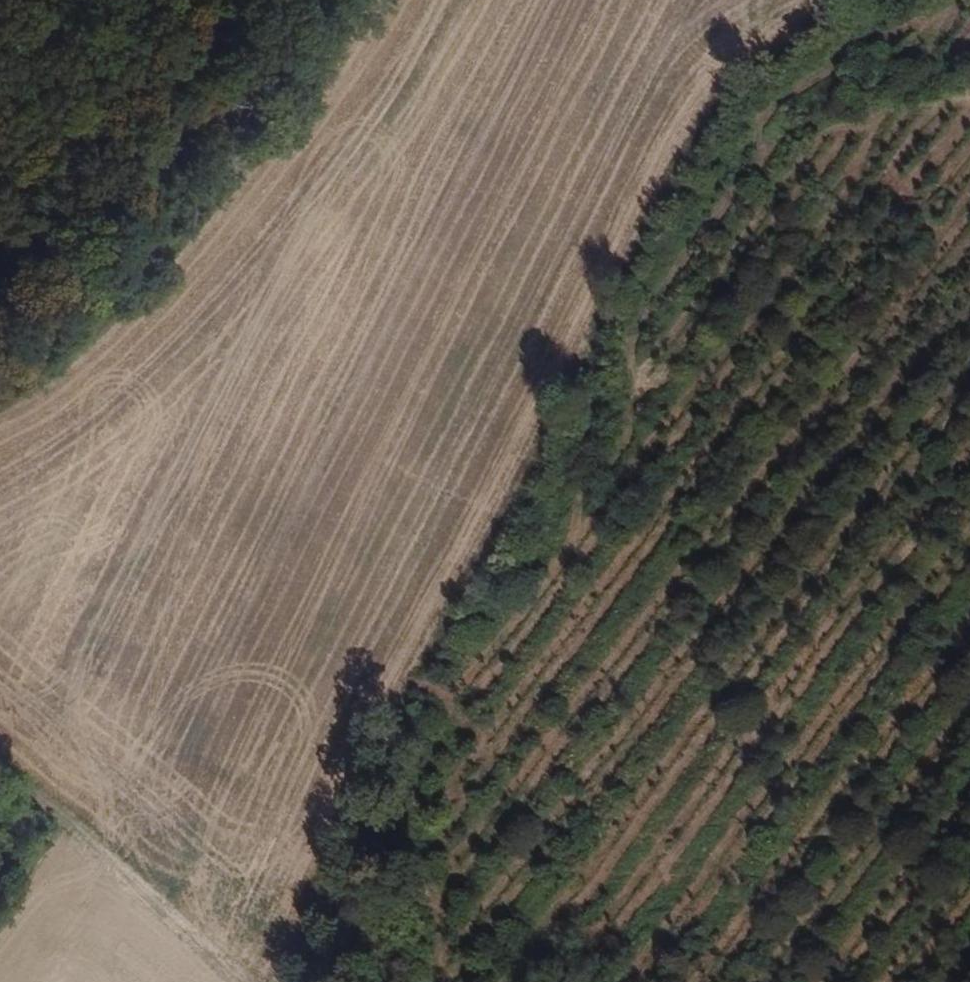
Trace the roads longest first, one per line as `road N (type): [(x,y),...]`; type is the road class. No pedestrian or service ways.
road 1 (track): [(0,777),(67,823),(245,981)]

